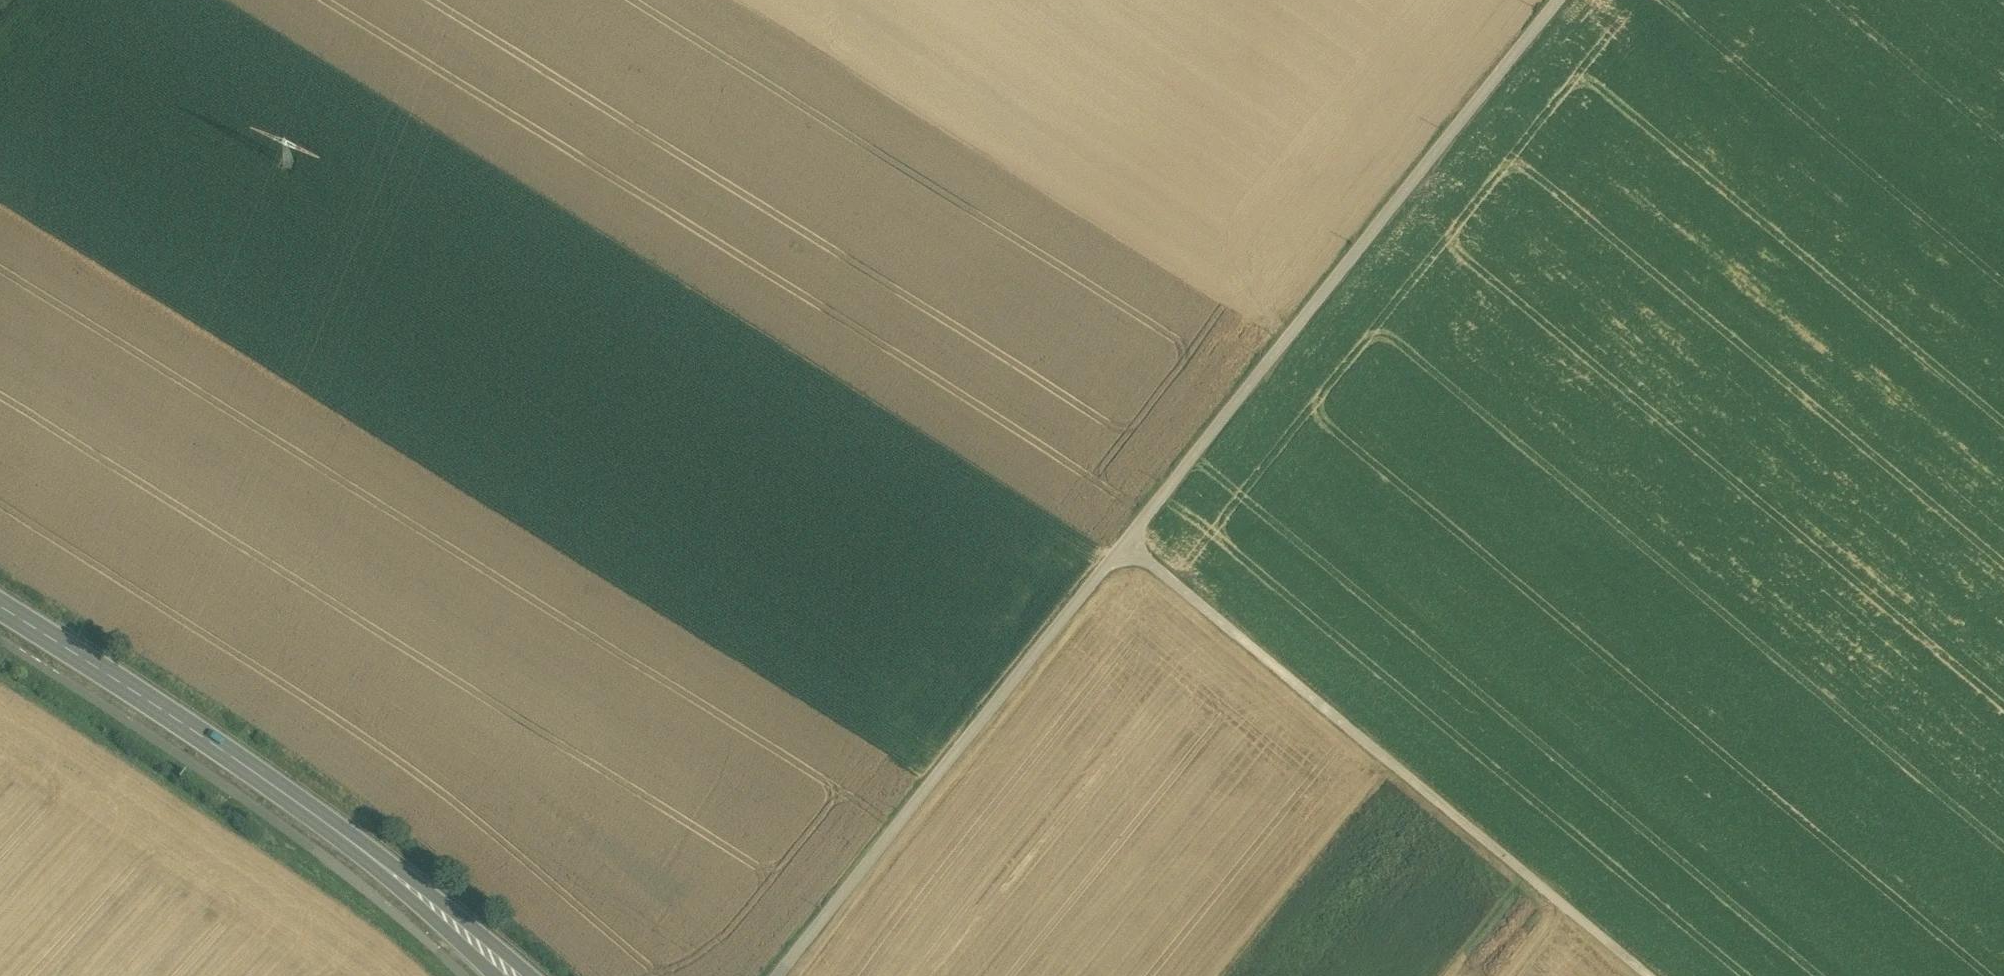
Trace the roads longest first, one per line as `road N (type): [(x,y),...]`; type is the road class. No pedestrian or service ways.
road 1 (track): [(1552,0),(776,975)]
road 2 (track): [(1121,539),(1648,975)]
road 3 (secondary): [(0,608),(209,739),(386,868),(508,975)]

